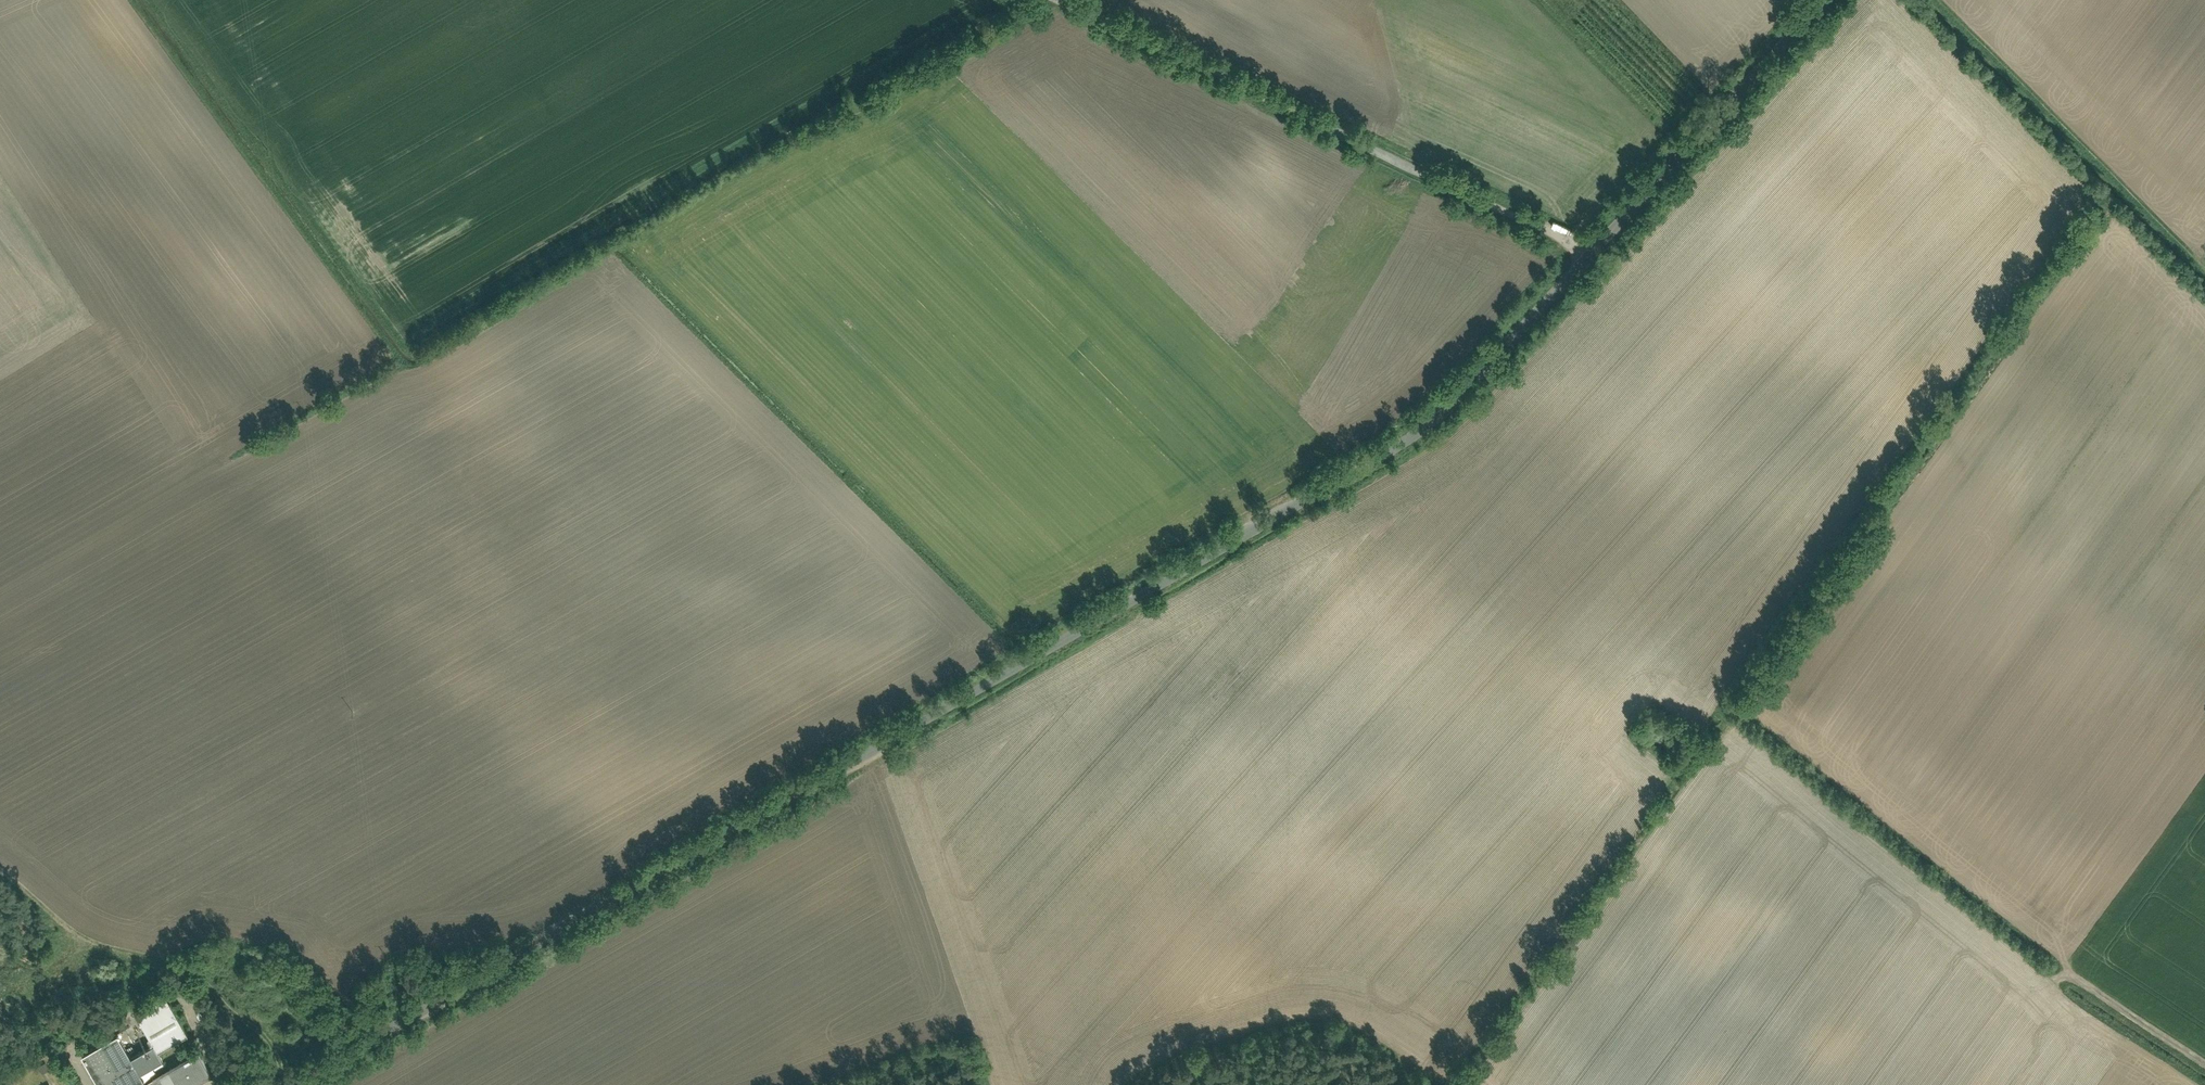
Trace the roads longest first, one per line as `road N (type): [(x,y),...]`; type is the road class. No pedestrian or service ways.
road 1 (residential): [(1590,258),(1452,403),(1402,444),(1188,560),(296,1084)]
road 2 (unclassified): [(1590,258),(1548,230),(1053,0)]
road 3 (residential): [(1827,0),(1590,258)]

